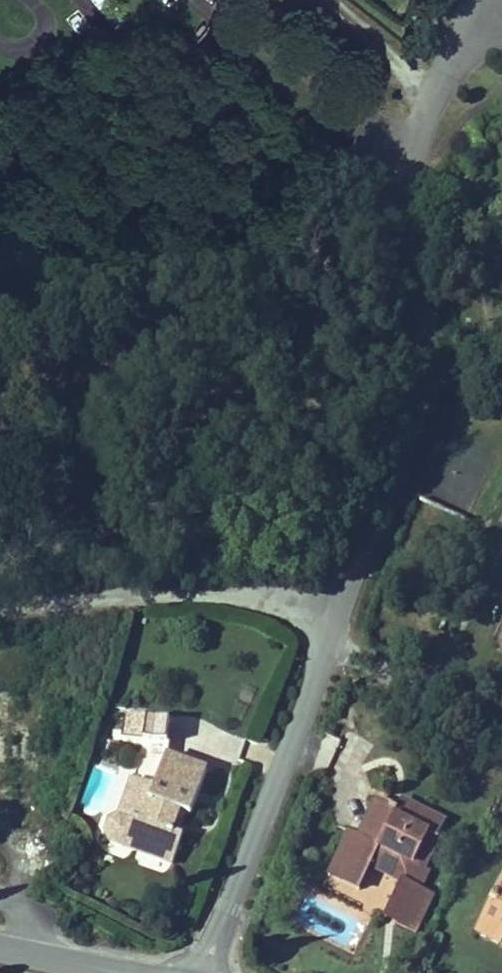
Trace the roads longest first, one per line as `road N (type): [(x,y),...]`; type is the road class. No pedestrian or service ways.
road 1 (residential): [(331,635),(409,429),(420,336),(412,215),(417,155),(472,1)]
road 2 (residential): [(205,972),(331,635)]
road 3 (residential): [(0,612),(224,596),(257,599),(331,635)]

